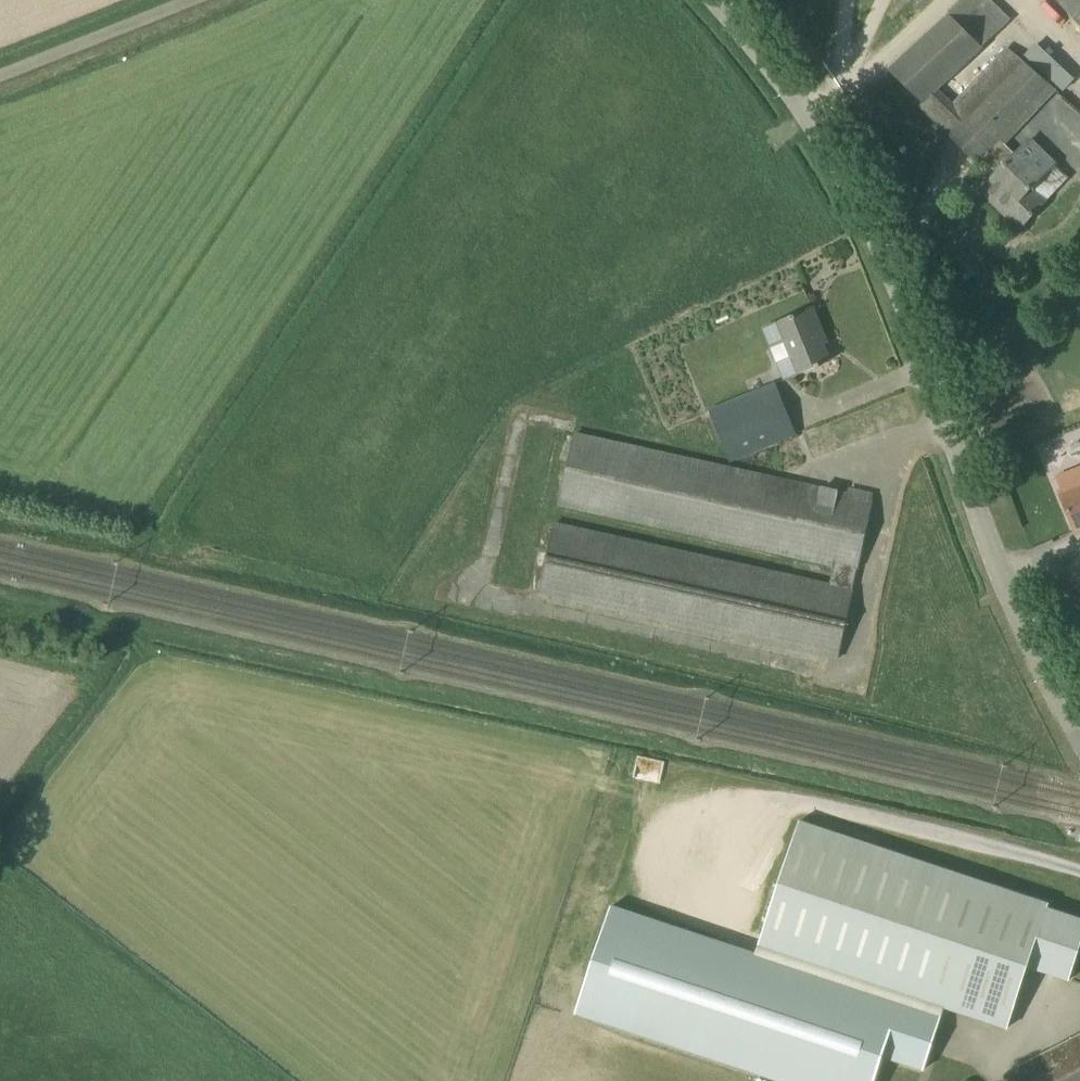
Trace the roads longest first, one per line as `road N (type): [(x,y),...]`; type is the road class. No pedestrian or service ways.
road 1 (unclassified): [(1079,729),(1027,629),(846,155),(716,0)]
road 2 (unclassified): [(0,77),(187,0)]
road 3 (track): [(0,610),(121,637),(143,655)]

